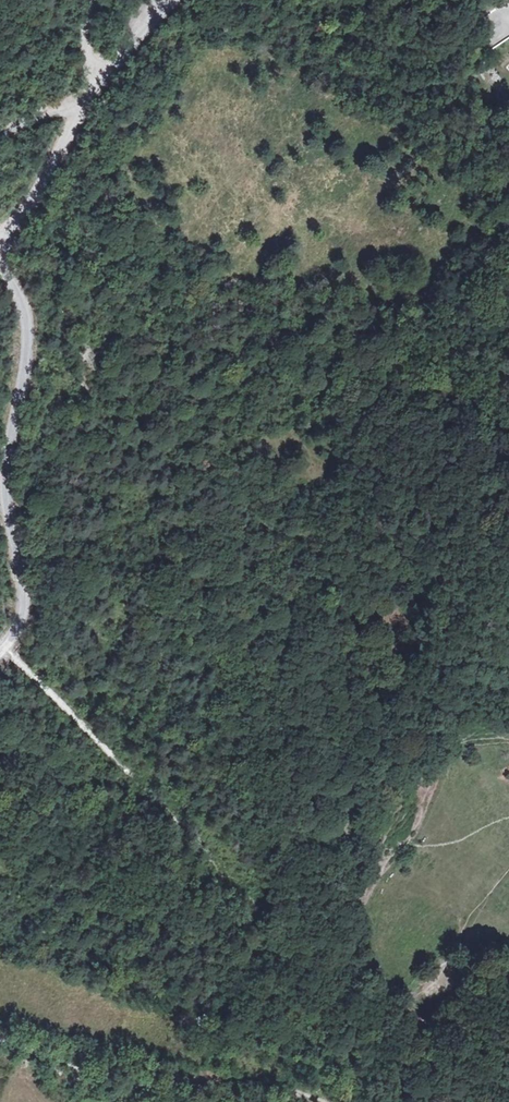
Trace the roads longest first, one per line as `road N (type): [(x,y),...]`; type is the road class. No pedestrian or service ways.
road 1 (track): [(0,264),(26,334),(2,488),(23,597),(17,629),(0,649)]
road 2 (track): [(331,1101),(289,1085),(228,1076),(111,1082),(0,1040)]
road 3 (track): [(92,88),(0,247)]

